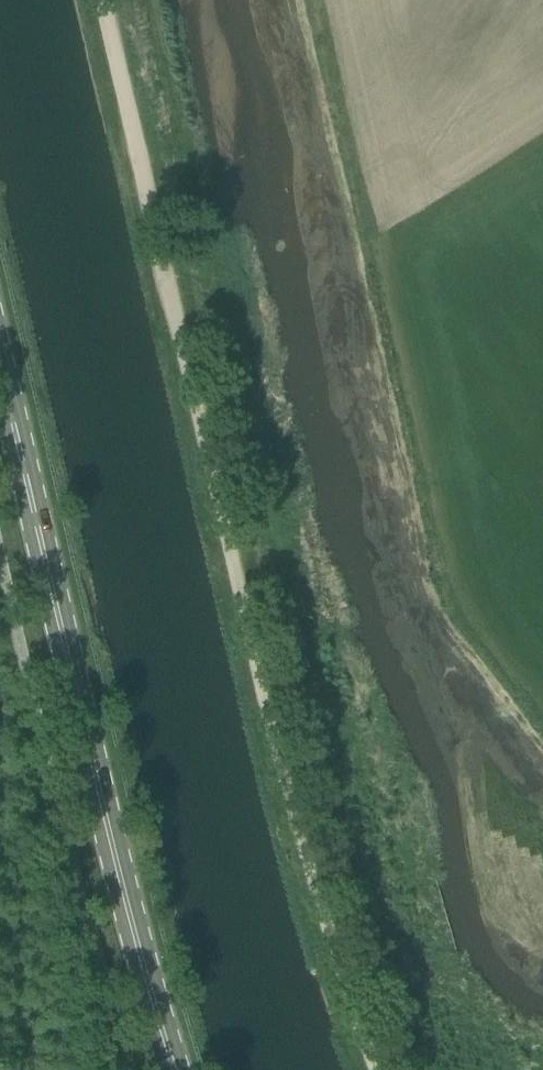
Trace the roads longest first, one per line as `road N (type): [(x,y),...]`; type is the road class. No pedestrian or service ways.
road 1 (track): [(354,1069),(221,538),(105,0)]
road 2 (primary): [(175,1069),(0,360)]

